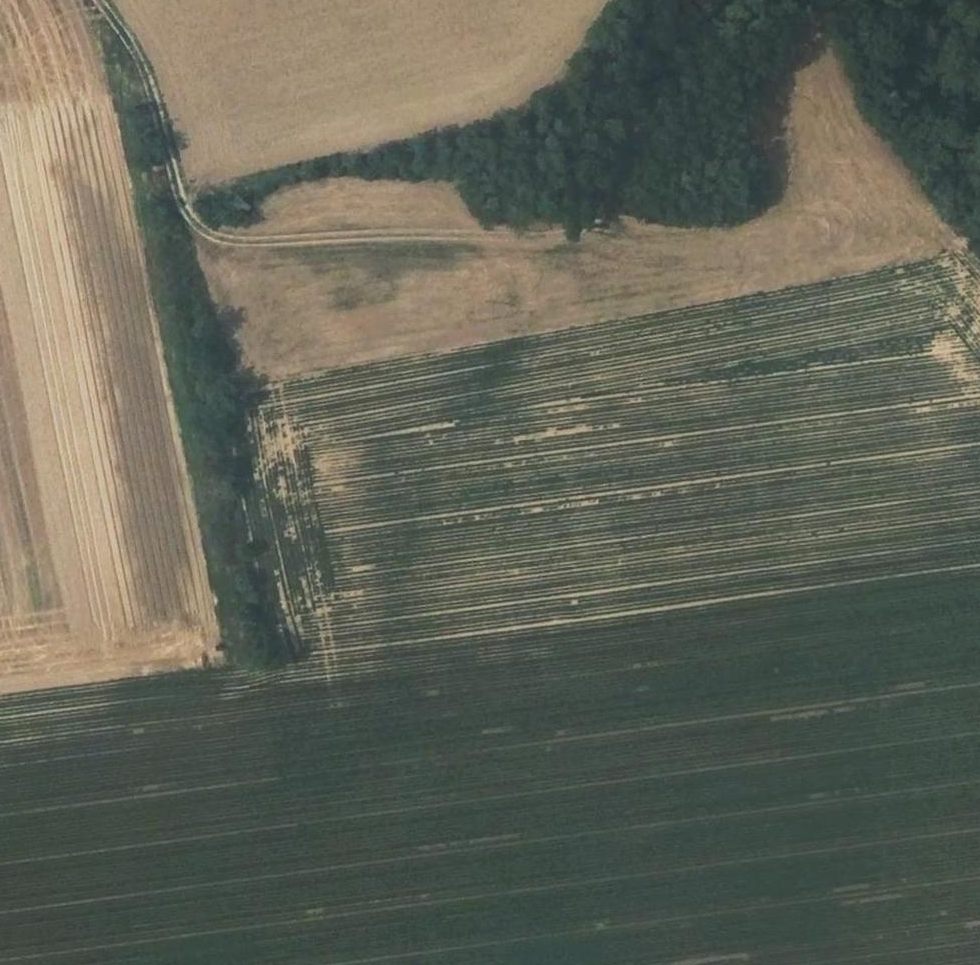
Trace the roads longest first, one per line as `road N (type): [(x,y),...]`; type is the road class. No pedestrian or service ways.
road 1 (track): [(91,0),(146,68),(176,150),(180,221),(222,263),(525,245),(584,227),(625,176),(639,93)]

